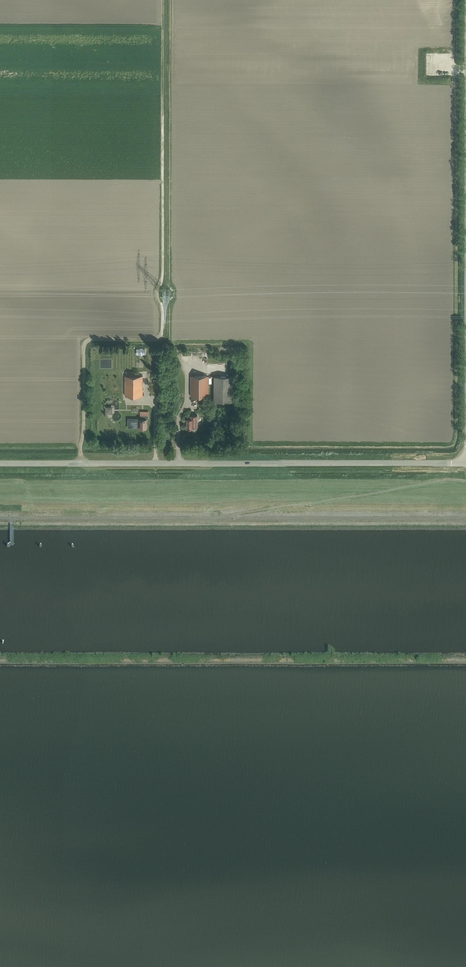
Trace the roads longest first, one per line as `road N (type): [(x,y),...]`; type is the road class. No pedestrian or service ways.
road 1 (unclassified): [(465,463),(0,464)]
road 2 (unclassified): [(465,517),(0,518)]

